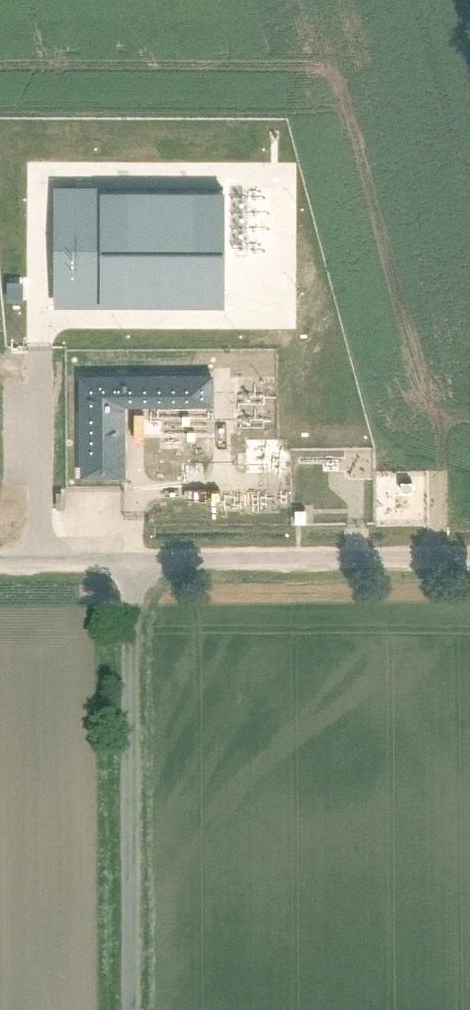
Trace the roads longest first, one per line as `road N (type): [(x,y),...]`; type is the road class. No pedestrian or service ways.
road 1 (unclassified): [(117,562),(117,1009)]
road 2 (unclassified): [(469,555),(117,562)]

